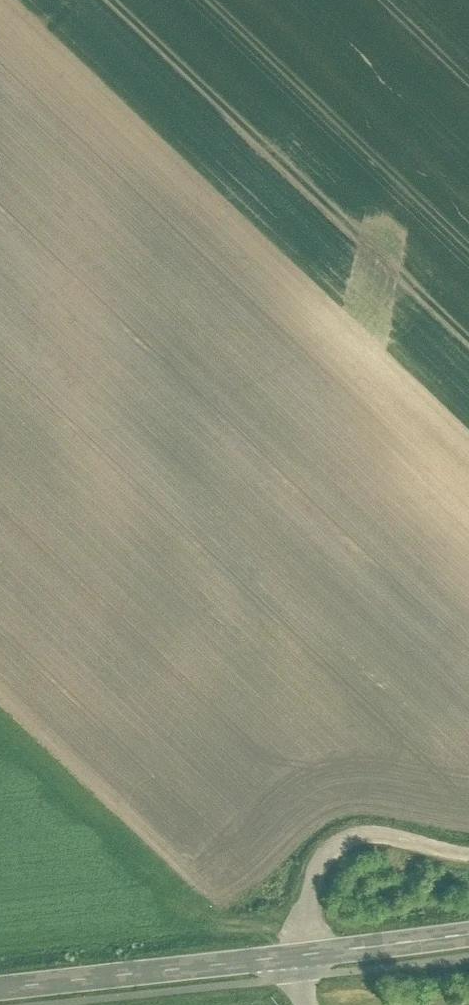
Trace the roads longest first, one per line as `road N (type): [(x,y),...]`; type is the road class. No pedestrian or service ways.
road 1 (tertiary): [(0,987),(315,948)]
road 2 (track): [(468,855),(377,834),(341,840),(314,881),(315,948)]
road 3 (tertiary): [(315,948),(468,925)]

